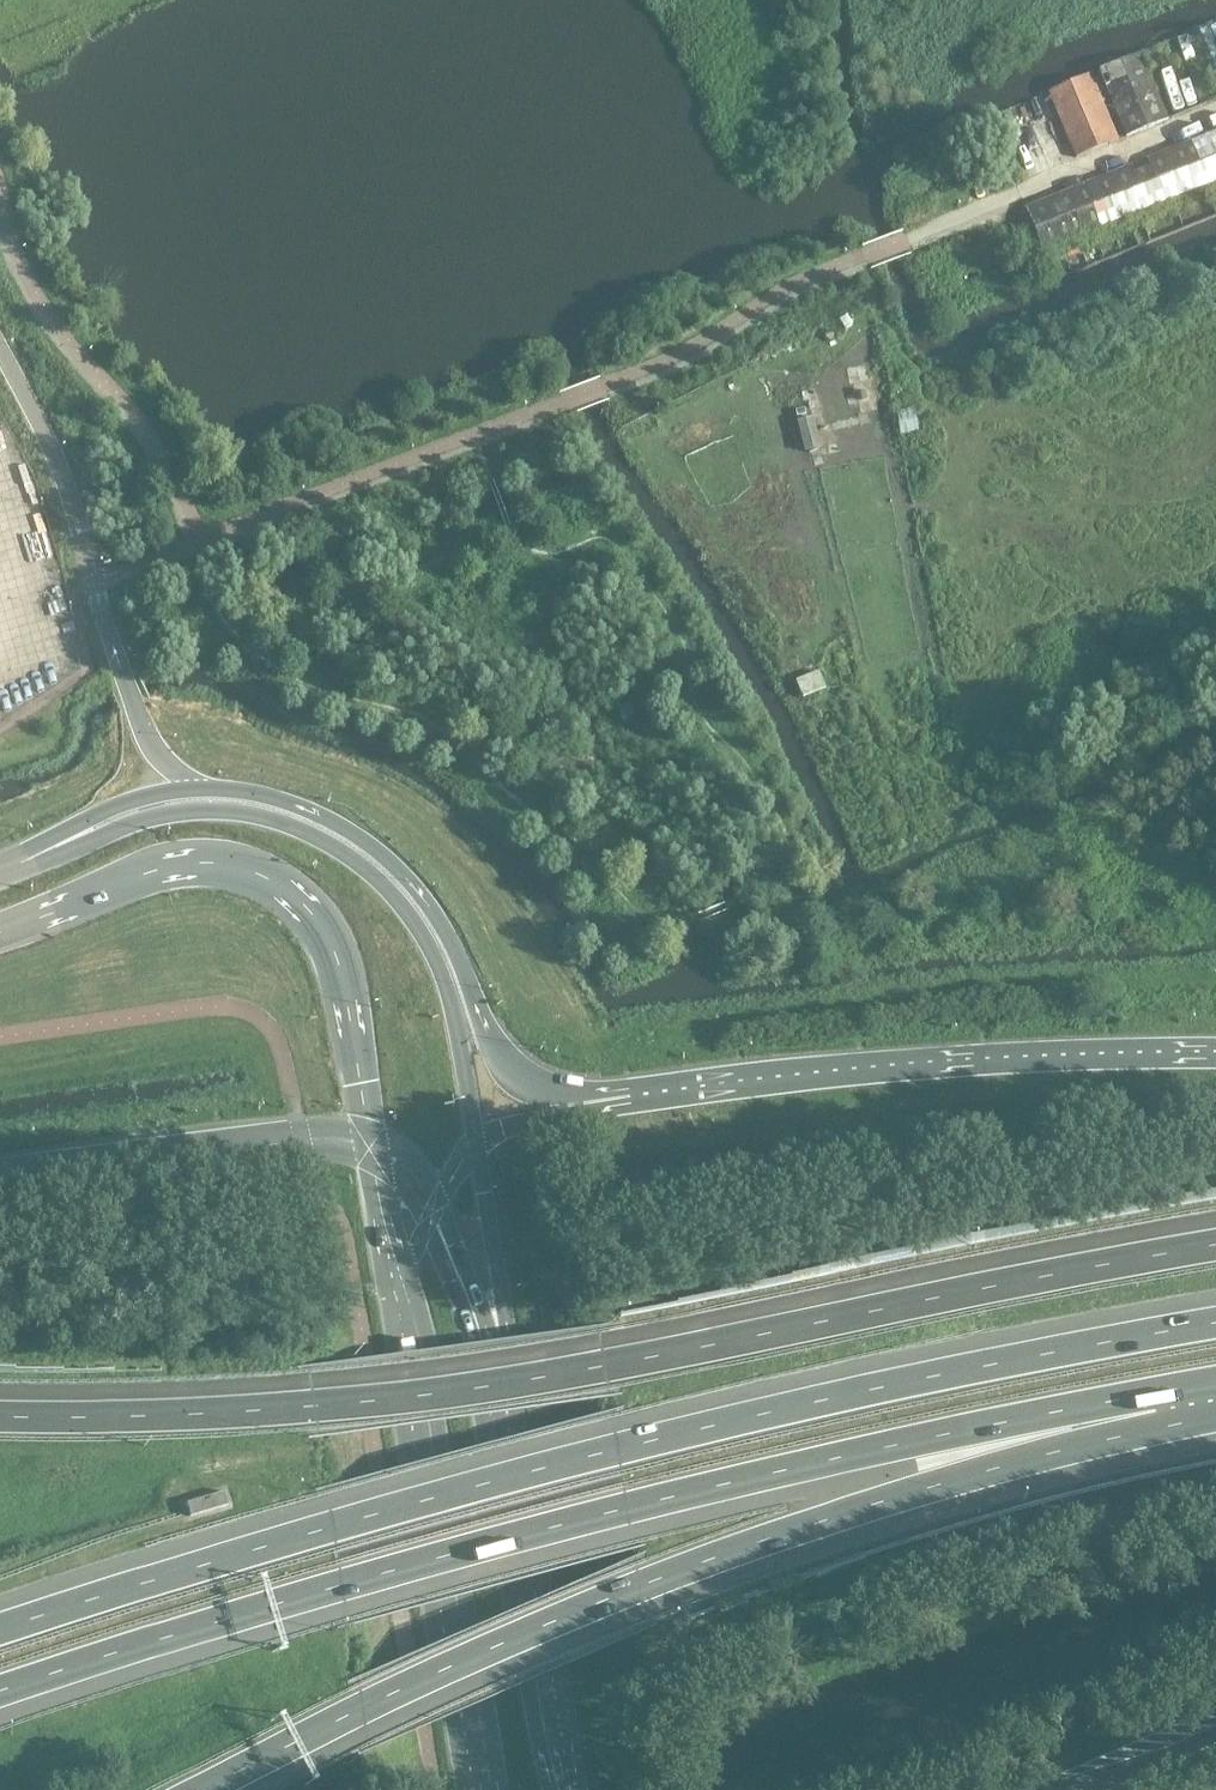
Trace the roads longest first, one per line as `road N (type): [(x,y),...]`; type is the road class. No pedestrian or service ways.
road 1 (motorway): [(1215,1323),(616,1449),(332,1527),(0,1631)]
road 2 (motorway): [(1215,1245),(514,1382),(195,1414),(0,1417)]
road 3 (motorway): [(0,1692),(225,1619),(625,1508),(913,1441),(1154,1403)]
road 4 (motorway): [(204,1789),(362,1708),(638,1587),(1154,1403)]
road 5 (secondary): [(478,1143),(455,1018),(431,950),(399,904),(329,846),(250,817),(191,814),(153,818),(24,866)]
road 6 (motorway): [(1215,1062),(954,1069),(561,1116)]
road 7 (secondary): [(0,935),(163,868),(216,863),(263,875),(313,913),(338,956),(371,1150)]
road 8 (secondary): [(561,1116),(501,1069),(447,927),(377,847),(303,806),(197,791)]
road 9 (secondary): [(398,1288),(476,1789)]
road 10 (residential): [(197,791),(156,751),(135,707),(53,448),(0,349)]
road 11 (secondary): [(572,1789),(496,1337)]
road 12 (motorway): [(371,1150),(303,1140),(0,1181)]
road 13 (secondary): [(496,1337),(478,1143)]
road 14 (secondary): [(197,791),(105,811),(24,866)]
road 15 (motorway): [(1070,1789),(1215,1732)]
road 16 (motorway): [(496,1337),(431,1206)]
road 17 (secondary): [(371,1150),(398,1288)]

